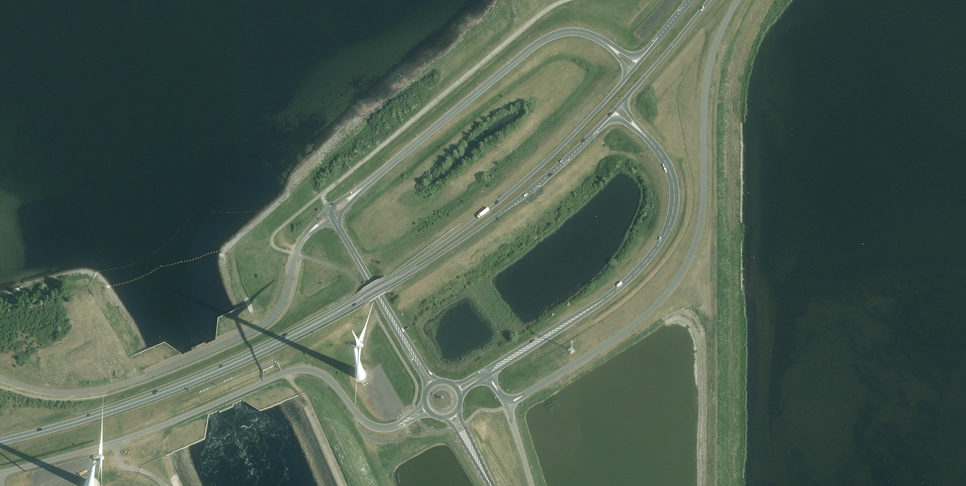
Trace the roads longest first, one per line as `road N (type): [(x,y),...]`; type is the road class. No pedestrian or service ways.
road 1 (tertiary): [(509,405),(636,323),(682,271),(703,207),(710,65),(738,0)]
road 2 (unclassified): [(0,473),(119,441),(295,370),(328,378),(356,412)]
road 3 (trunk): [(0,442),(192,382),(362,299)]
road 4 (unclassified): [(0,378),(56,393),(102,390),(256,330),(279,310),(309,233)]
road 5 (trunk): [(627,77),(523,181),(362,299)]
road 6 (trunk): [(642,132),(675,187),(658,247),(607,298),(486,373)]
road 7 (trunk): [(362,299),(507,207),(606,119)]
road 8 (trunk): [(599,40),(570,32),(543,41),(362,189)]
road 9 (primary): [(355,255),(428,388)]
road 10 (primary): [(435,383),(355,255)]
road 11 (trunk): [(624,100),(710,0)]

